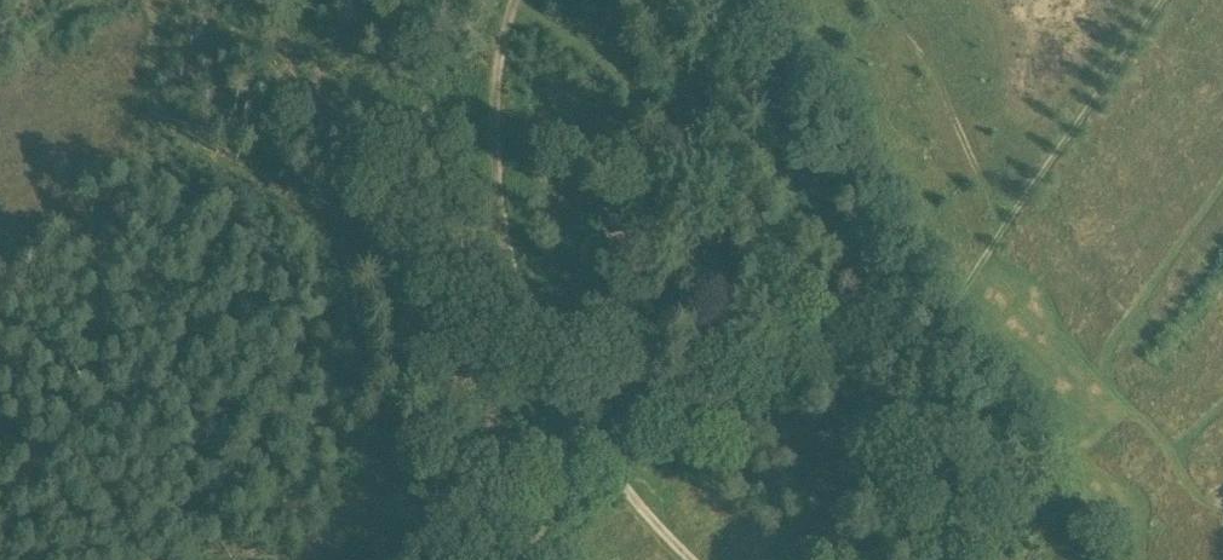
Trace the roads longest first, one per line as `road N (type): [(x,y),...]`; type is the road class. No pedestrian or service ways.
road 1 (track): [(514,0),(610,68),(637,97),(666,147),(713,296),(735,341),(770,392),(877,494),(921,559)]
road 2 (track): [(770,559),(1163,0)]
road 3 (track): [(692,559),(589,443),(560,397),(517,291),(500,210),(494,109),(514,0)]

